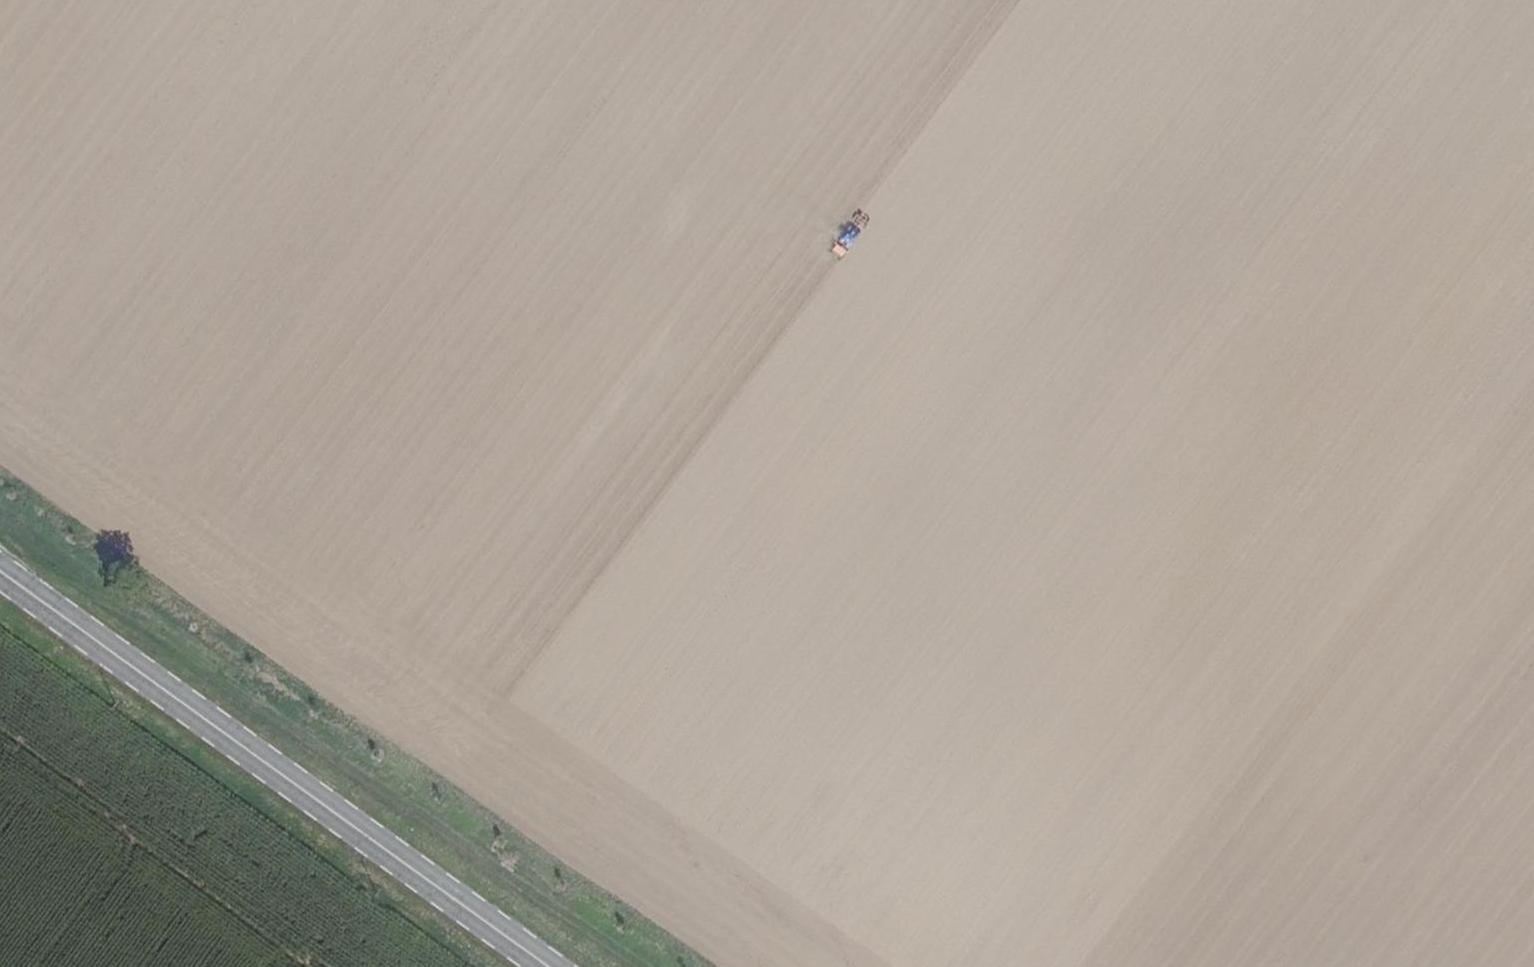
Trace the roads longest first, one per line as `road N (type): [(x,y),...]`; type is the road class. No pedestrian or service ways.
road 1 (primary): [(549,966),(0,571)]

